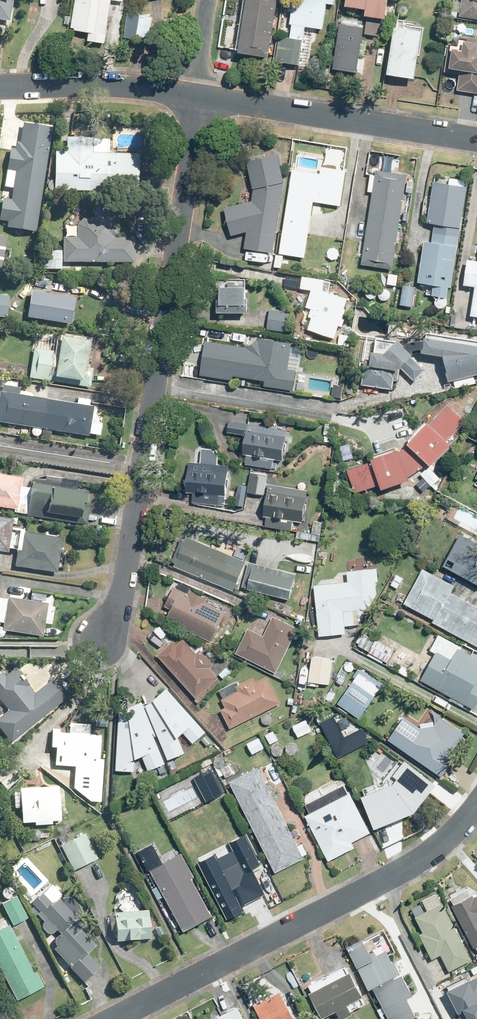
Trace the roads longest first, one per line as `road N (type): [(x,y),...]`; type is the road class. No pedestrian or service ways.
road 1 (residential): [(102,640),(120,600),(200,99)]
road 2 (residential): [(111,1018),(436,848),(476,806)]
road 3 (residential): [(476,141),(200,99)]
road 4 (residential): [(200,99),(117,87),(0,87)]

